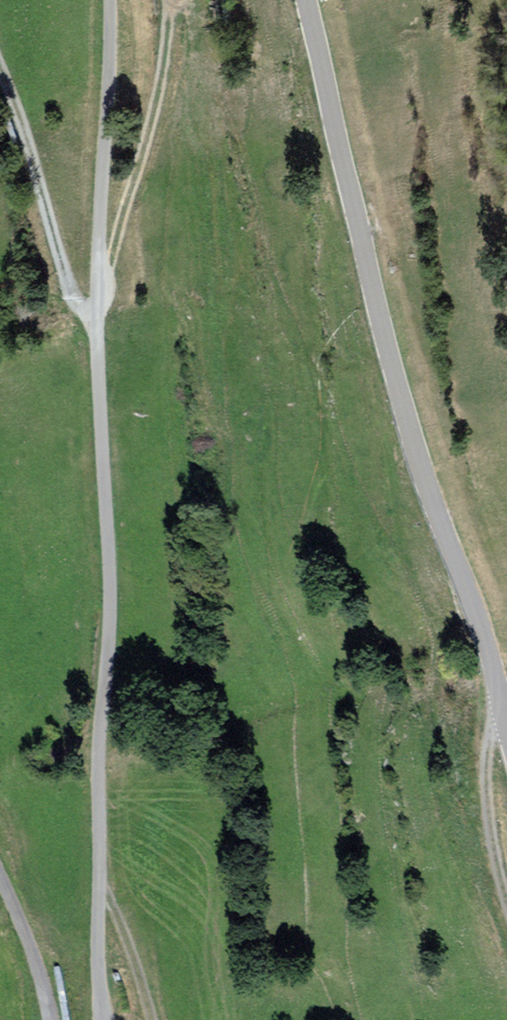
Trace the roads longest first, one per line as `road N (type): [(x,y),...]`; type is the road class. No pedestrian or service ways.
road 1 (track): [(105,0),(92,314),(103,639),(99,1019)]
road 2 (tertiary): [(307,0),(416,455),(489,654),(506,727)]
road 3 (track): [(162,0),(154,98),(92,314)]
road 4 (residential): [(0,79),(64,286),(75,309),(92,314)]
road 5 (track): [(502,713),(488,741),(506,923)]
road 6 (track): [(44,1019),(0,880)]

